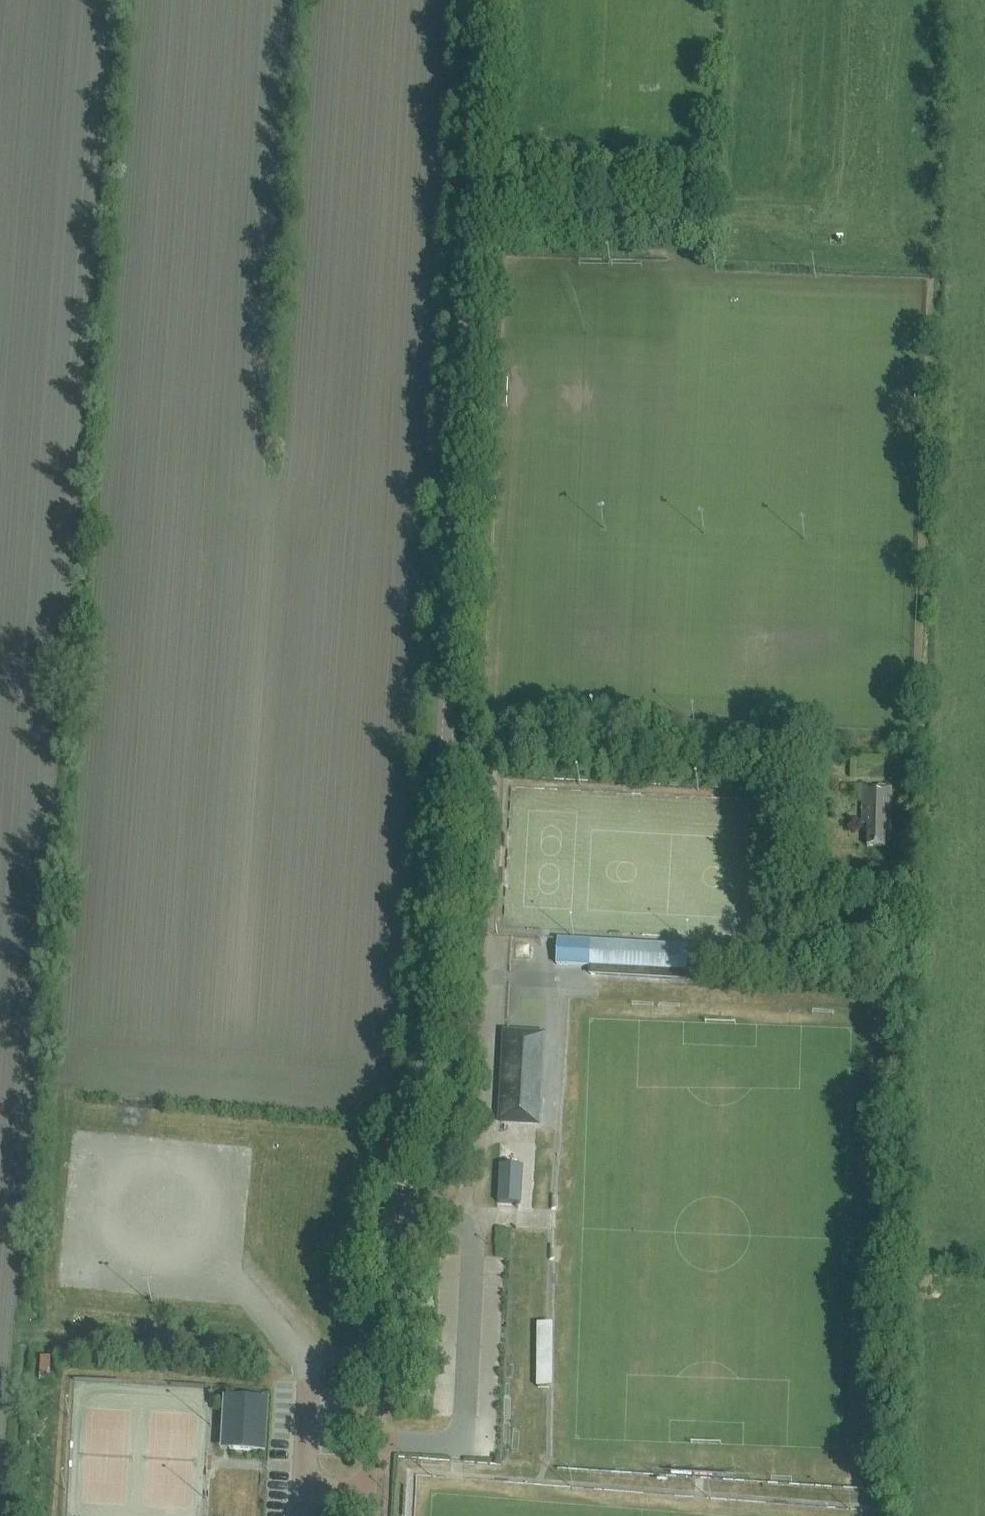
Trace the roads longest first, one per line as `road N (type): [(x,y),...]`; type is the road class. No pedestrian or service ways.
road 1 (tertiary): [(368,1515),(383,1248),(433,1014),(484,0)]

